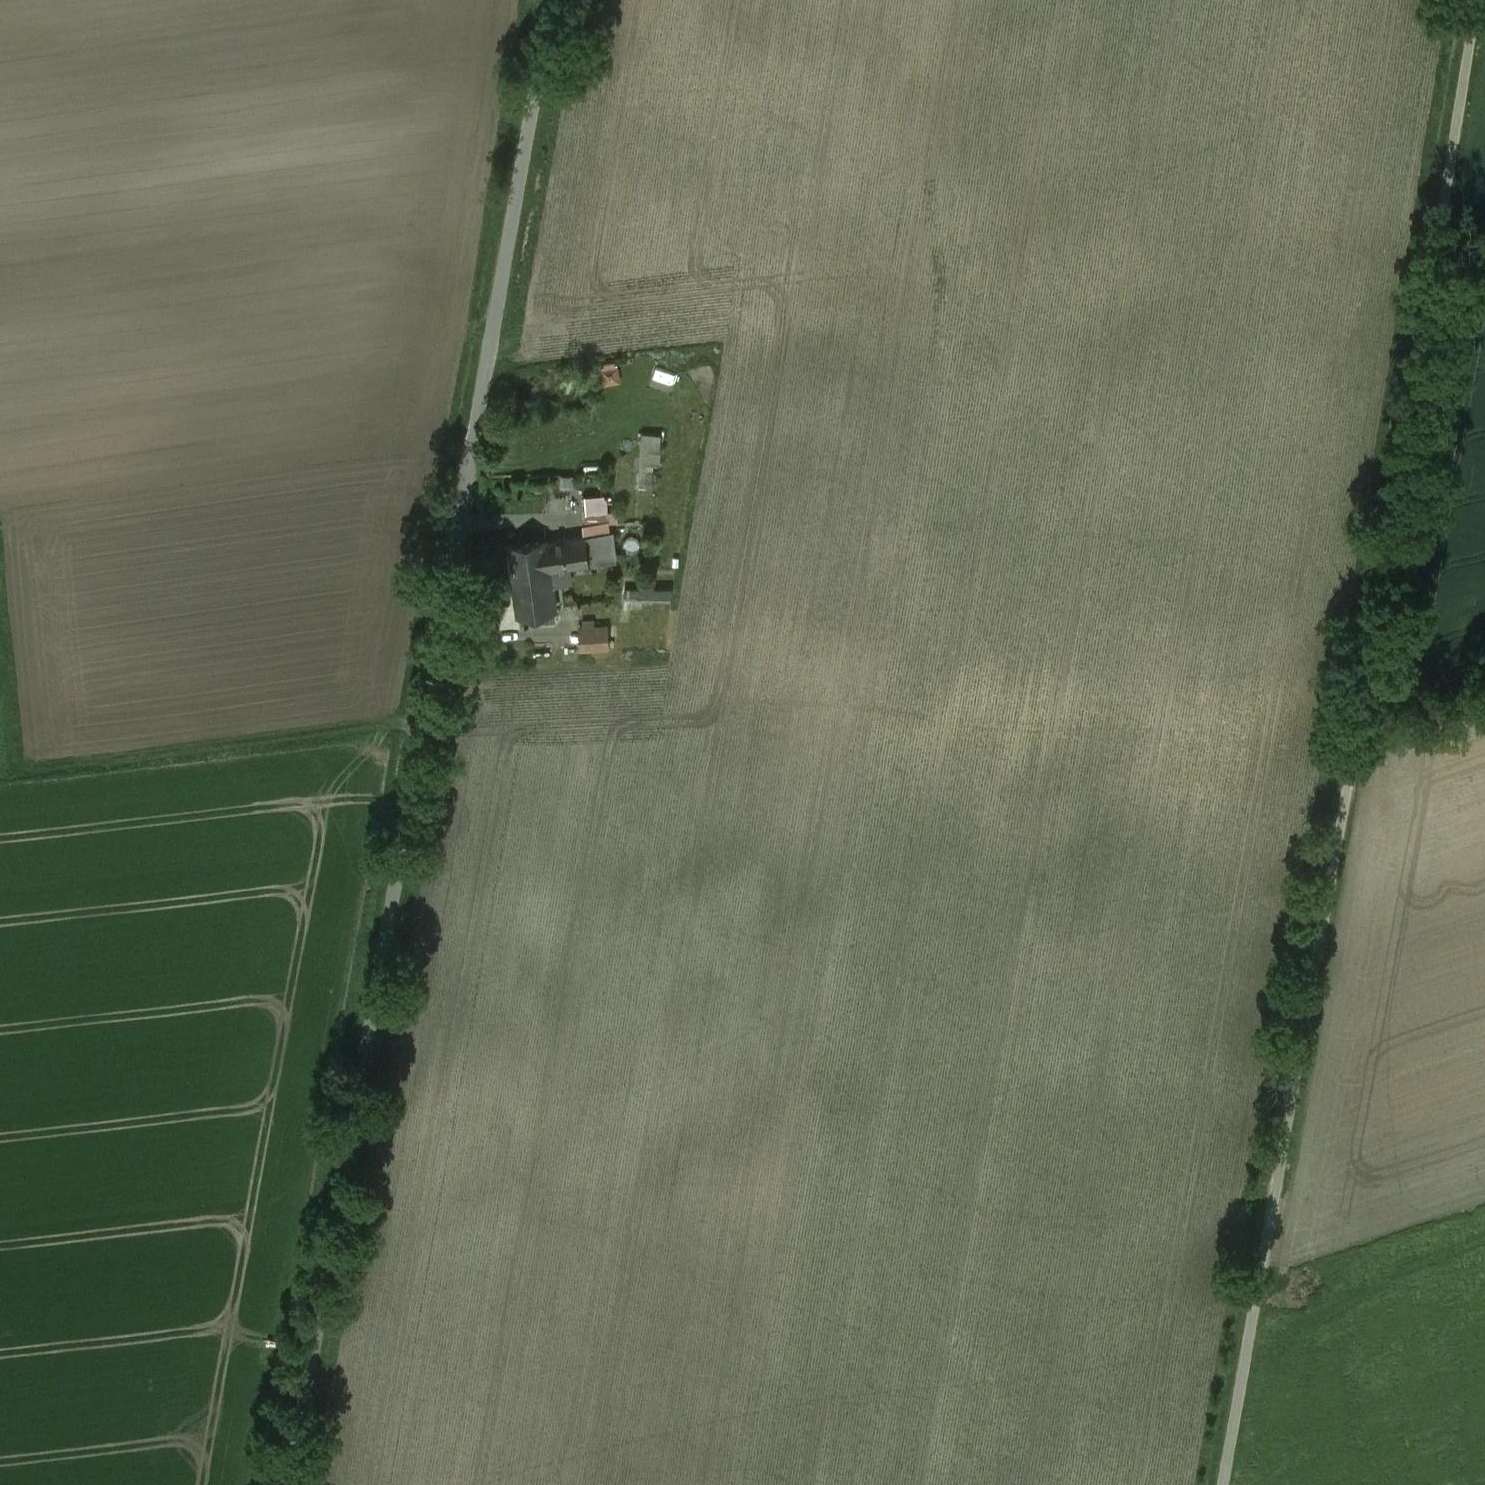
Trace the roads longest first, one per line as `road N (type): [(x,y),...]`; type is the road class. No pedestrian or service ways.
road 1 (unclassified): [(286,1484),(551,0)]
road 2 (unclassified): [(1479,0),(1328,924),(1224,1484)]

